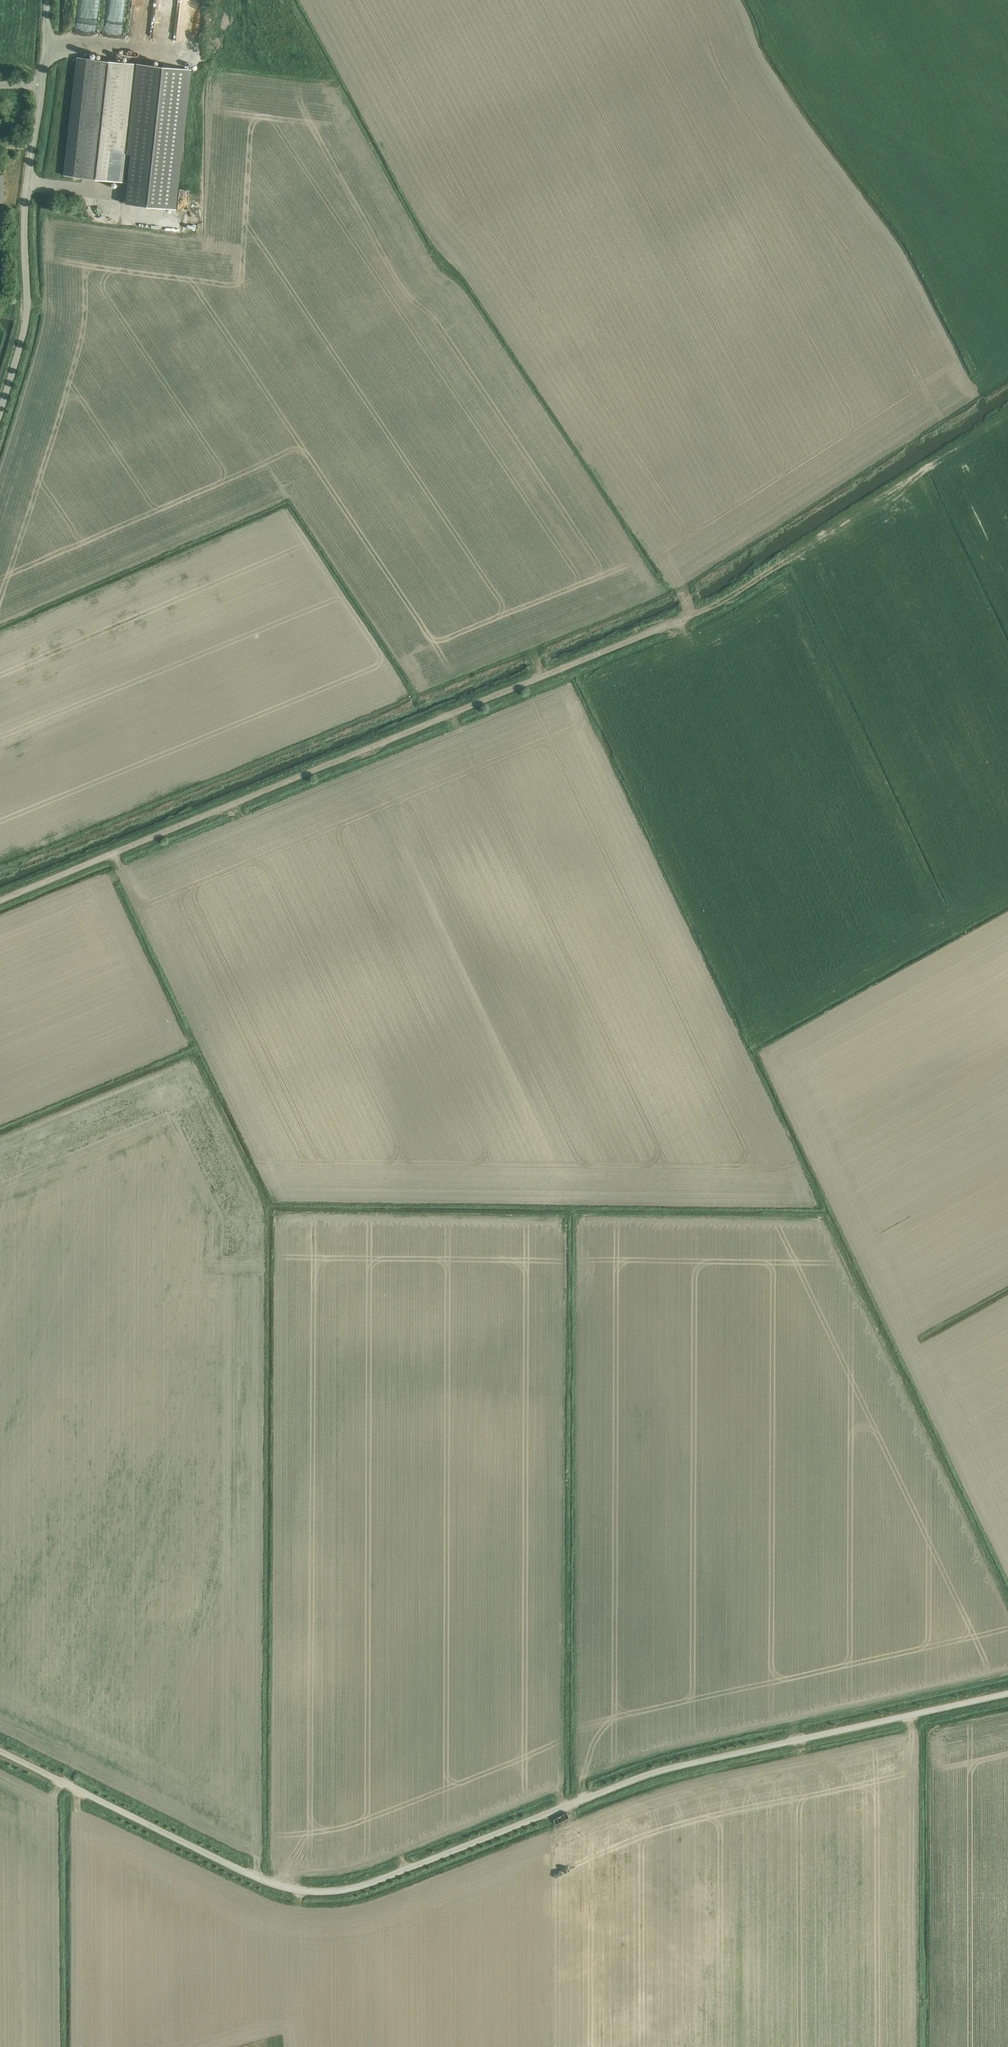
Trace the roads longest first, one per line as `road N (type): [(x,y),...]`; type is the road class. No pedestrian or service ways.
road 1 (unclassified): [(0,1751),(260,1879),(320,1892),(365,1886),(648,1774),(1007,1693)]
road 2 (track): [(786,561),(679,620),(0,901)]
road 3 (unclassified): [(0,413),(26,315),(27,184),(48,0)]

